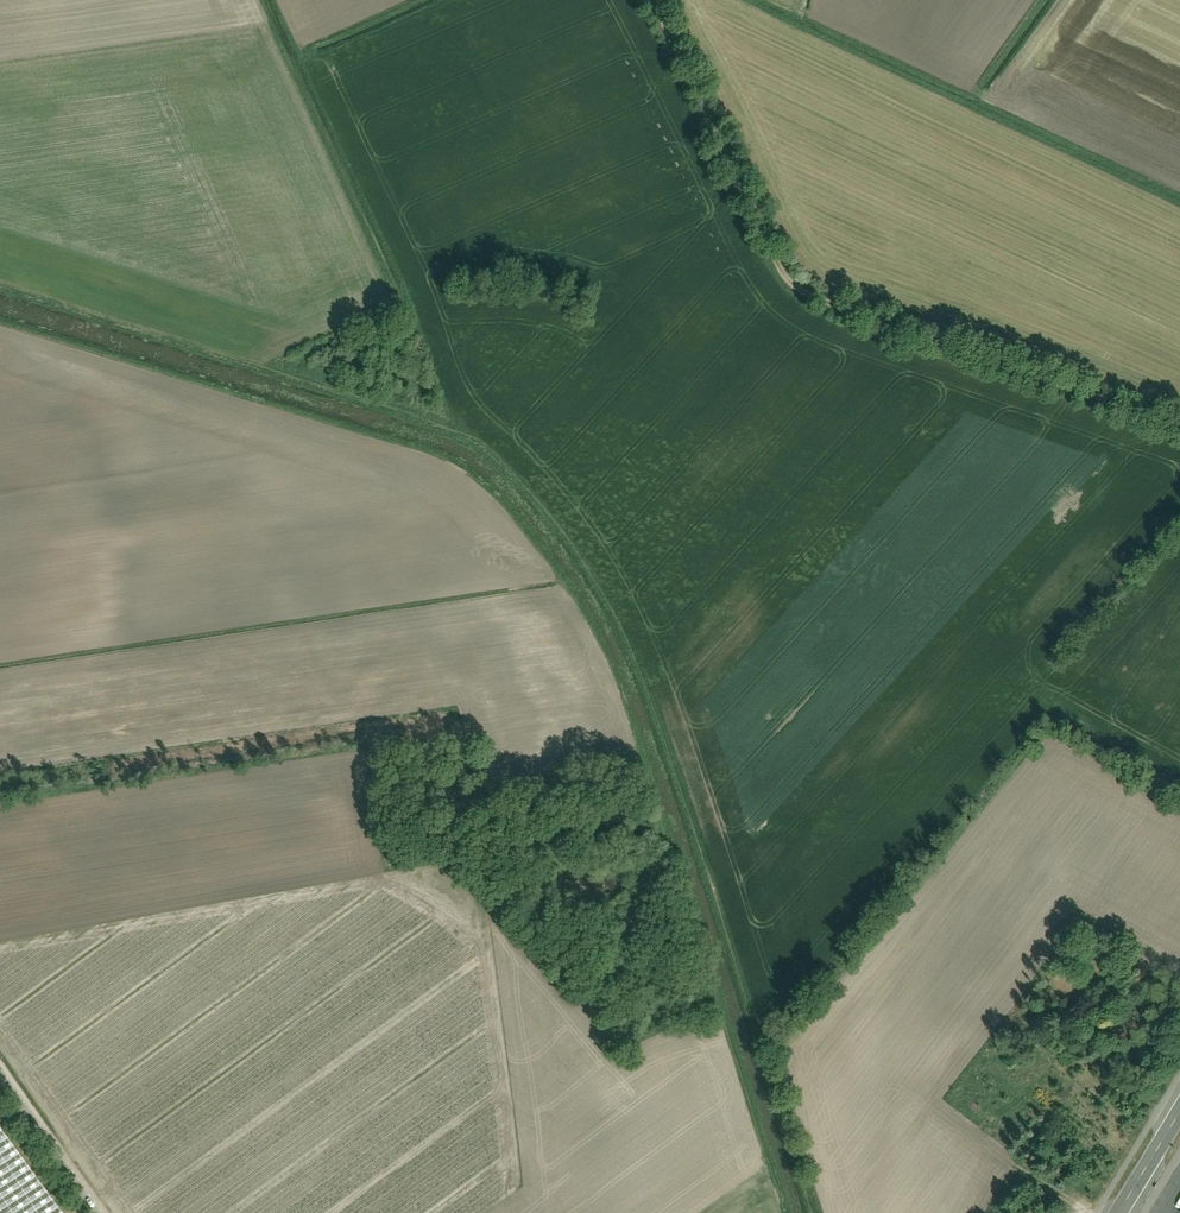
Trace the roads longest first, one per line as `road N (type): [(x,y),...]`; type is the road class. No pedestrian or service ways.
road 1 (track): [(651,0),(775,267),(800,293),(1179,426)]
road 2 (unclassified): [(95,1212),(0,1080)]

